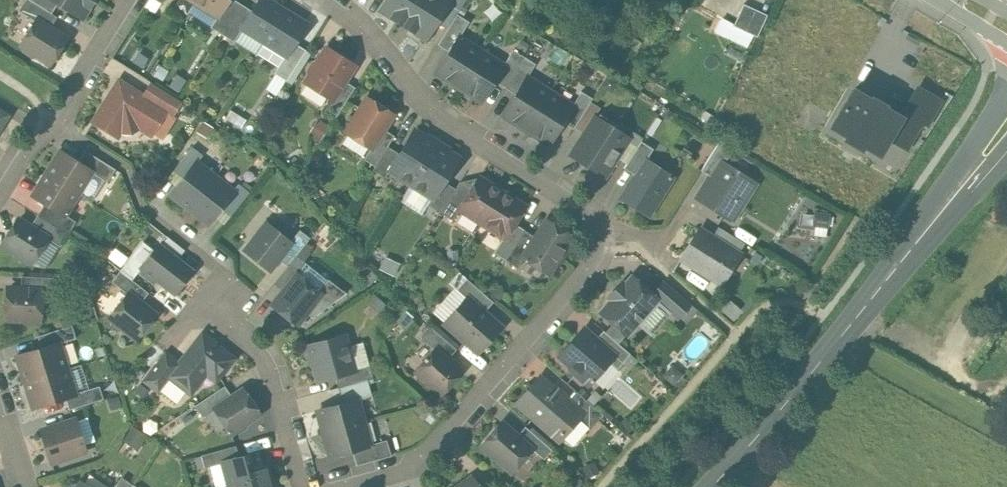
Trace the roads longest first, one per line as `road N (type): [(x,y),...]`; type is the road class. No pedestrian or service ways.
road 1 (residential): [(353,486),(419,463),(444,440),(605,248),(598,218),(454,120),(331,0)]
road 2 (tertiary): [(717,486),(1006,126)]
road 3 (residential): [(230,286),(214,311),(270,360),(315,486)]
road 4 (residential): [(130,0),(62,120),(0,197)]

